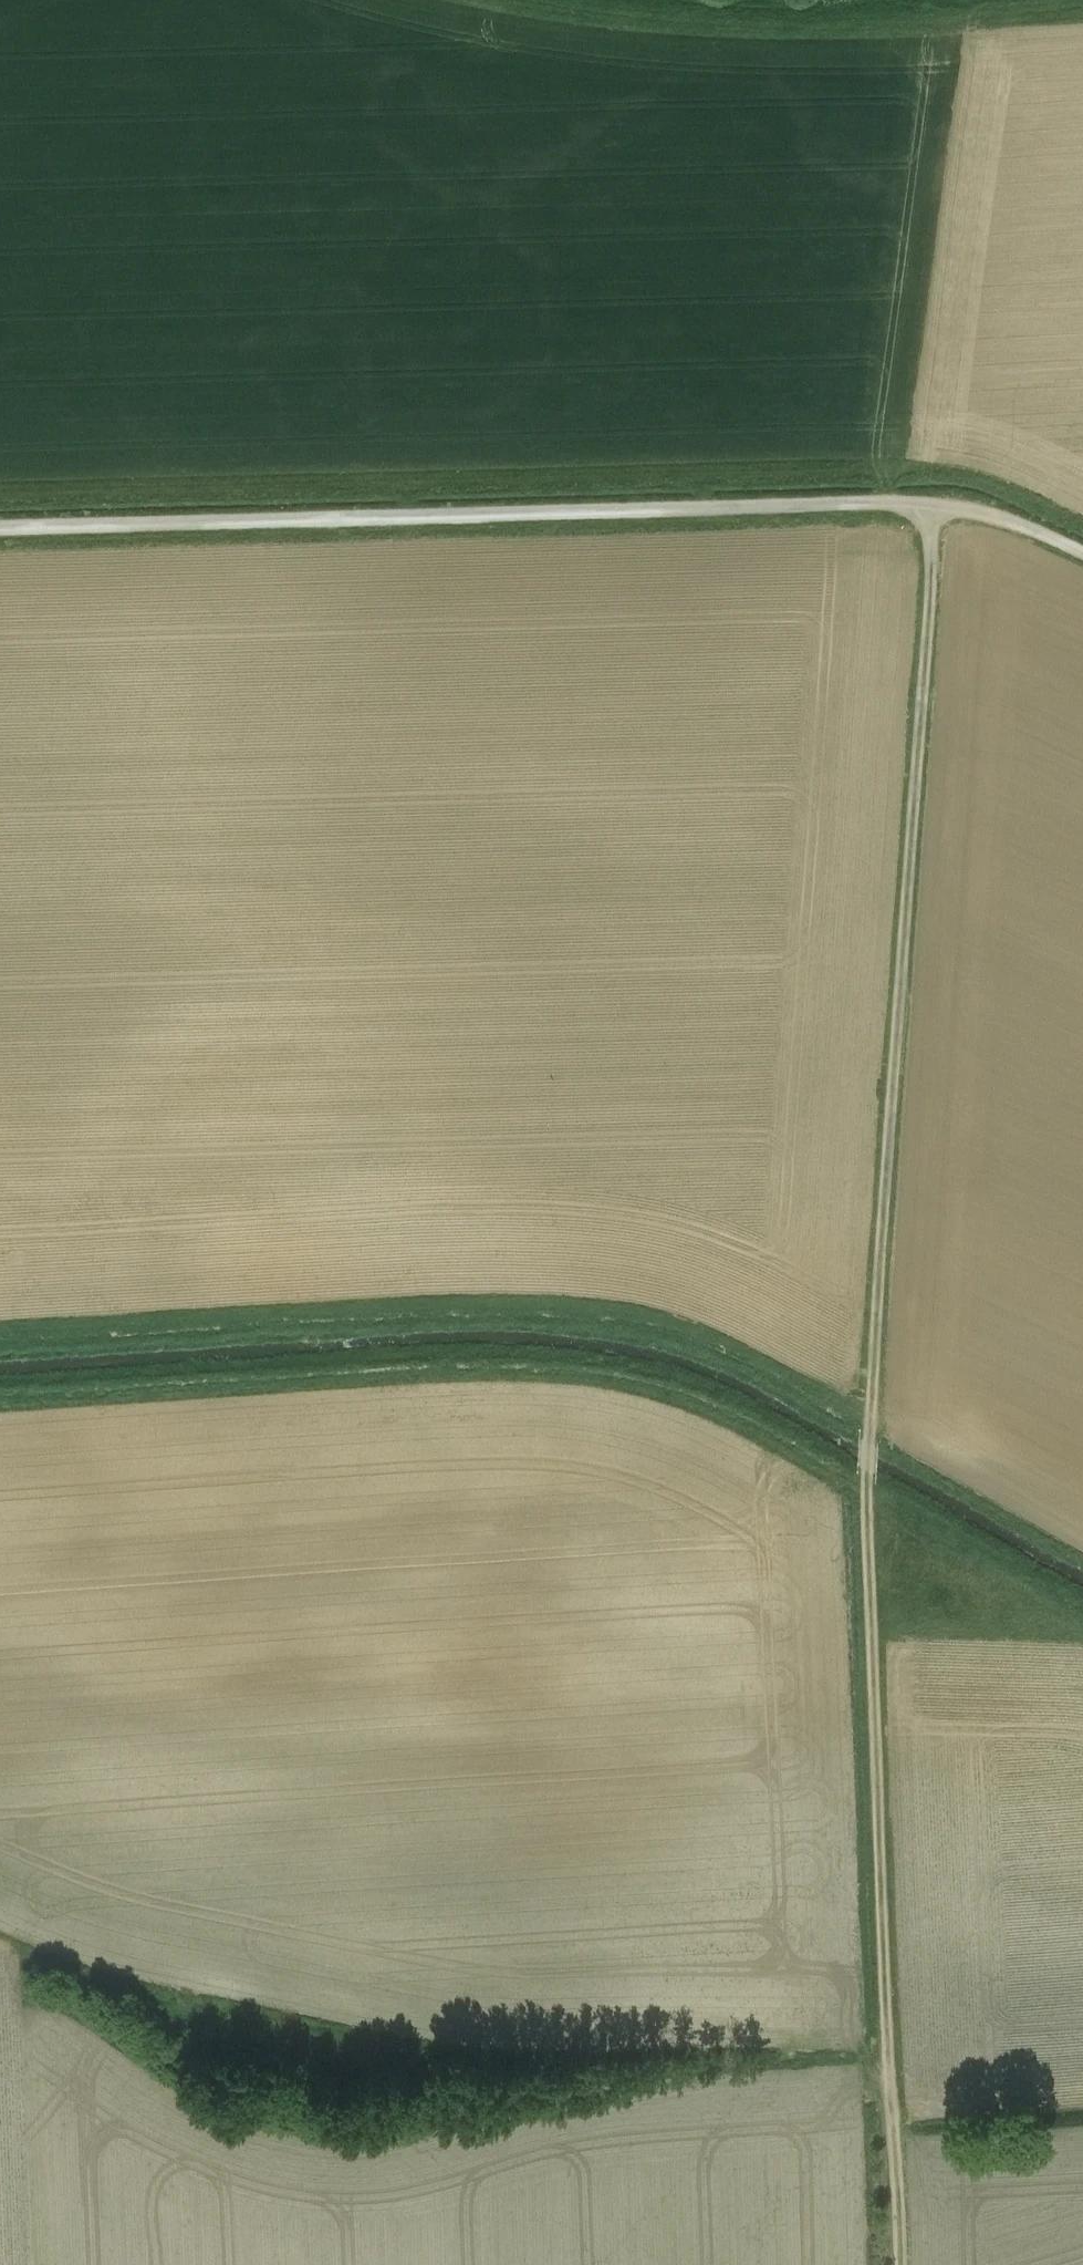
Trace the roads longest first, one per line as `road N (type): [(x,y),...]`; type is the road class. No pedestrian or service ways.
road 1 (track): [(922,494),(865,1425),(894,2264)]
road 2 (track): [(0,520),(922,494),(1082,548)]

